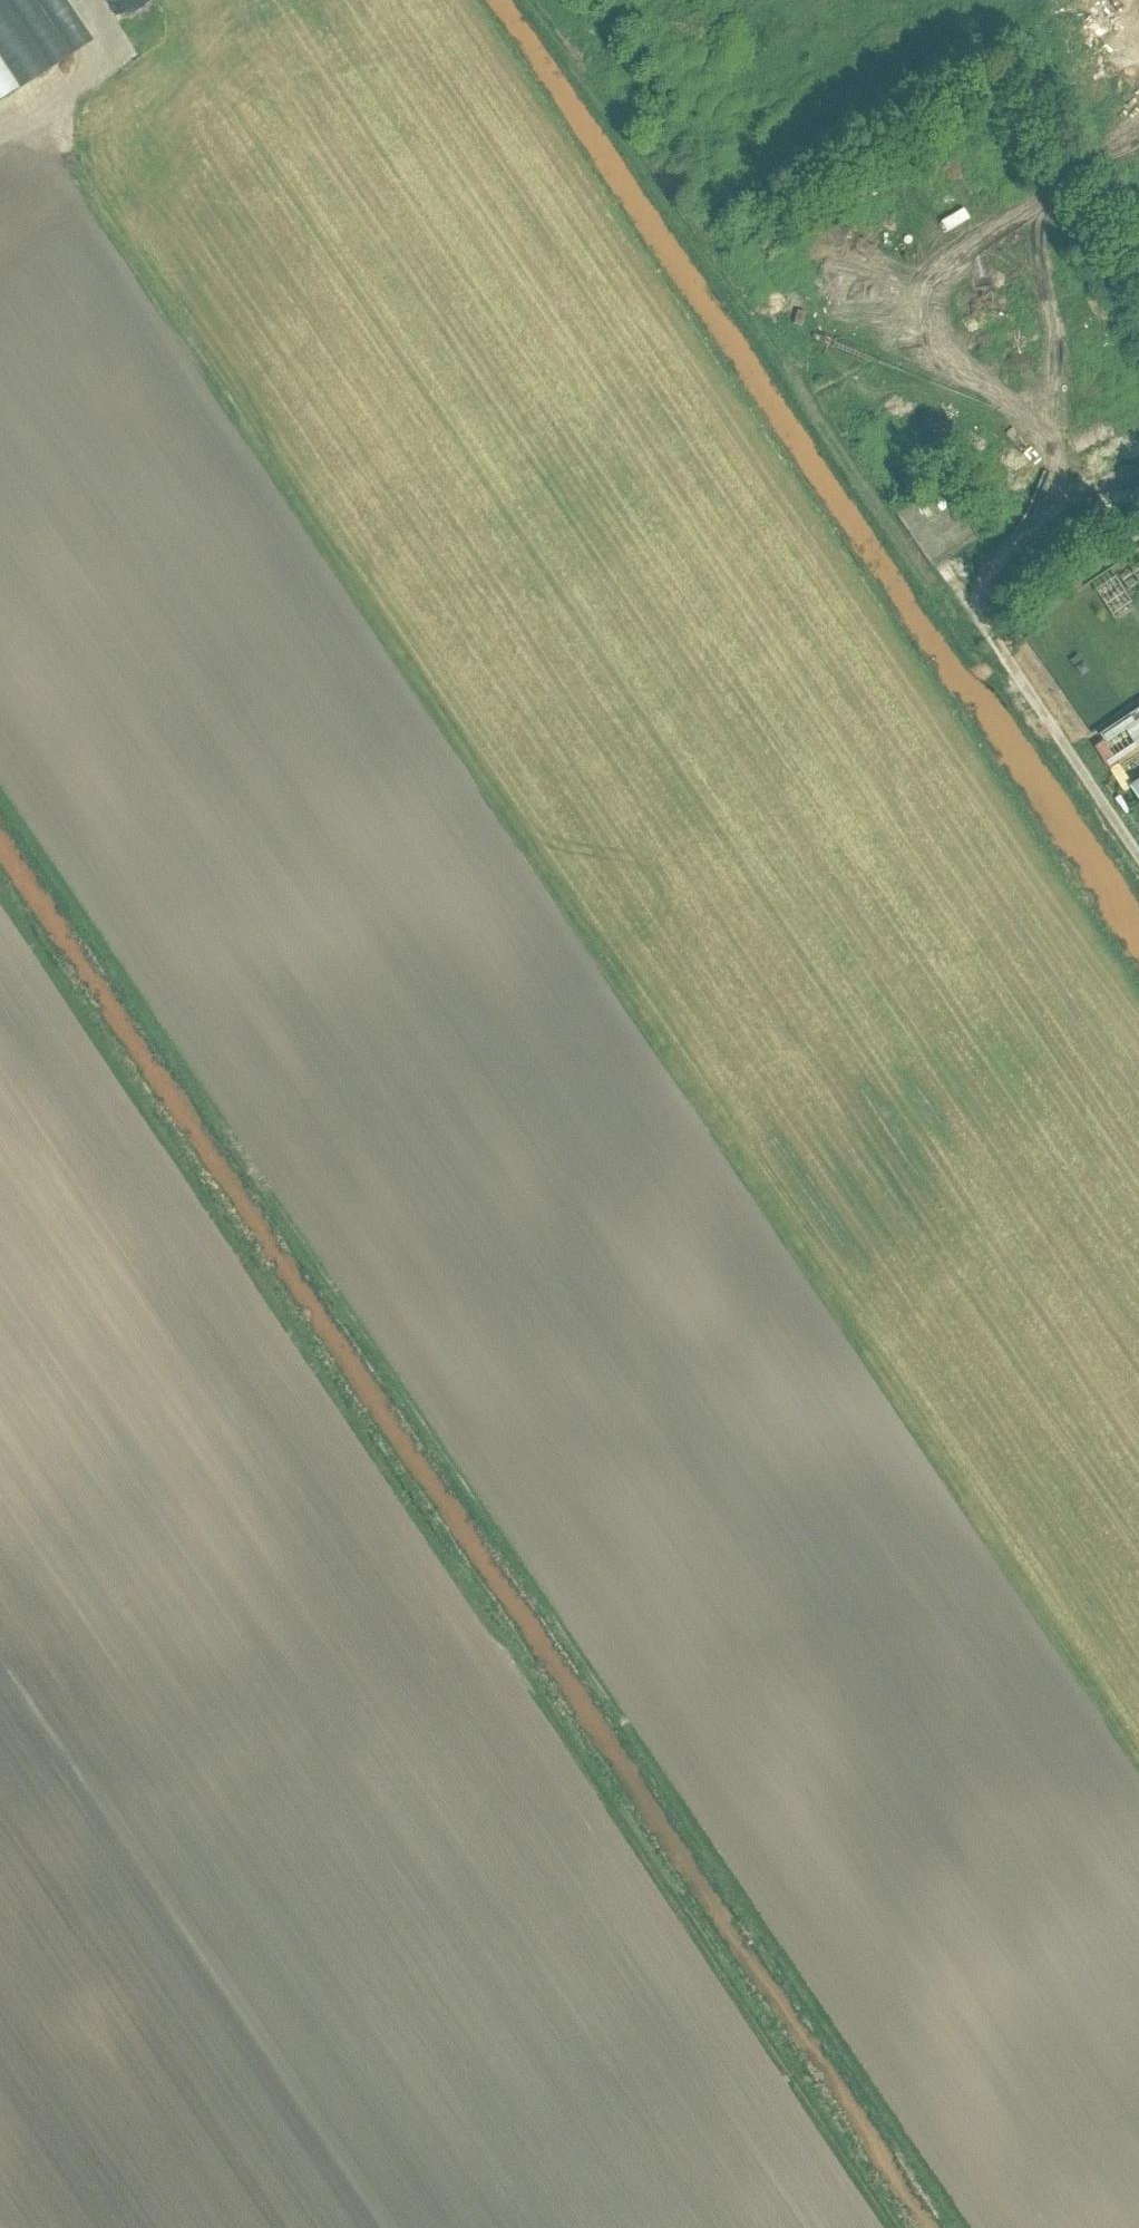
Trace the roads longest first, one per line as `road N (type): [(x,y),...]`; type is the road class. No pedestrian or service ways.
road 1 (residential): [(1138,852),(944,564)]

